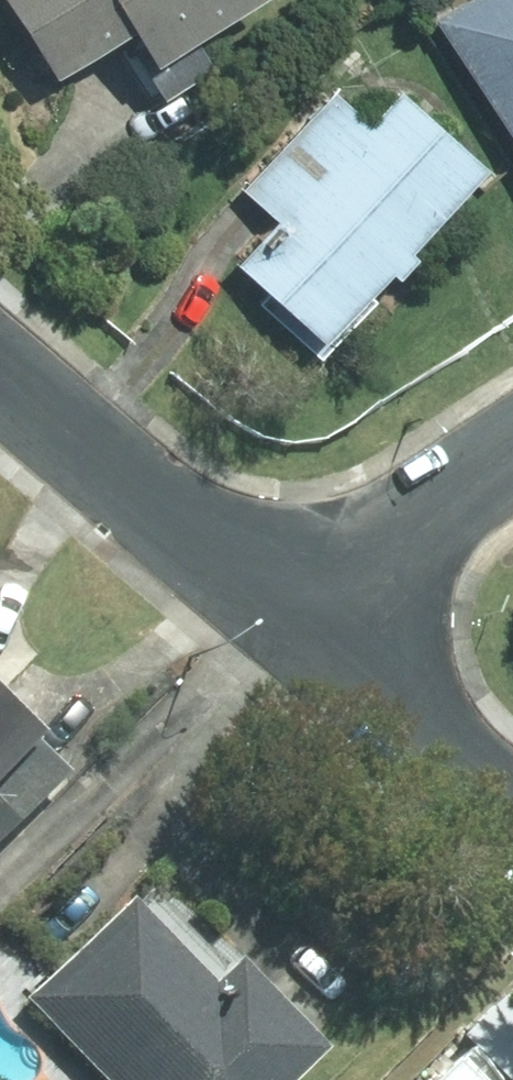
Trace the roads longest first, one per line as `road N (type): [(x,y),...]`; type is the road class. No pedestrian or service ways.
road 1 (residential): [(284,616),(0,371)]
road 2 (residential): [(512,815),(284,616)]
road 3 (residential): [(284,616),(512,465)]

